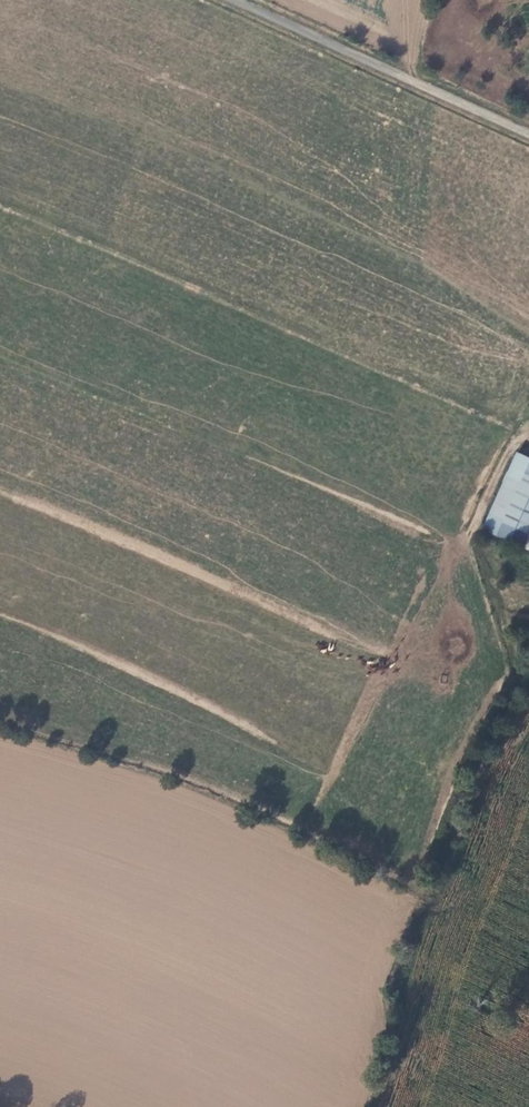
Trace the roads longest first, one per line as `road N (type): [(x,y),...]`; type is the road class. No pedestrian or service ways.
road 1 (tertiary): [(528,135),(232,0)]

